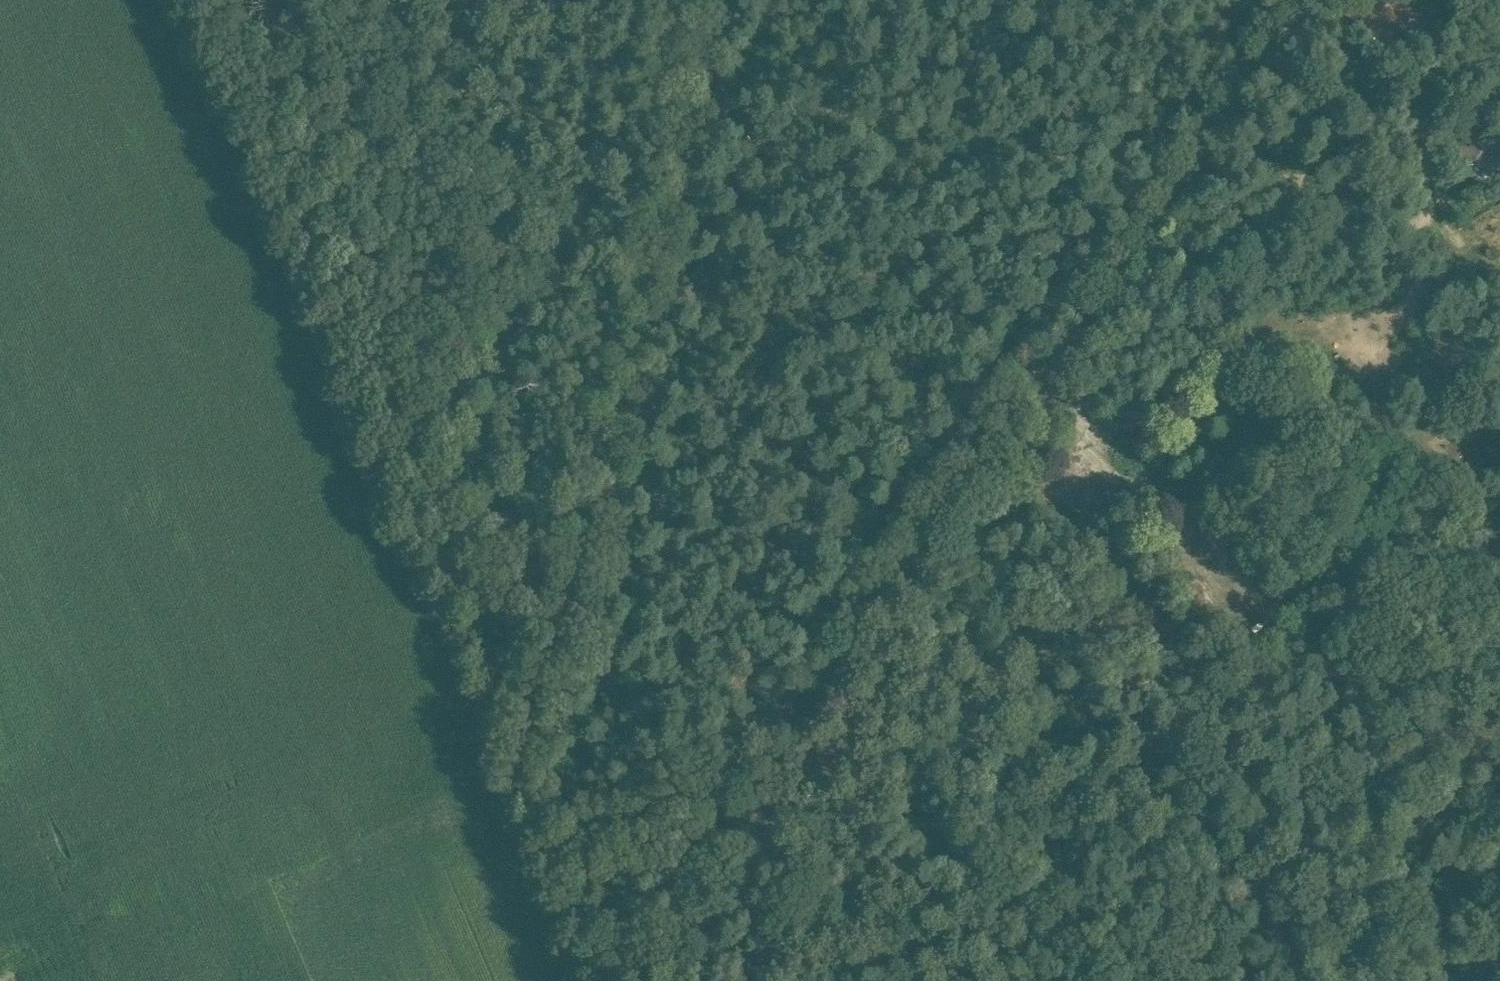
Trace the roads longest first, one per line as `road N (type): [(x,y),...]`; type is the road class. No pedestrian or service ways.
road 1 (unclassified): [(992,426),(1300,0)]

